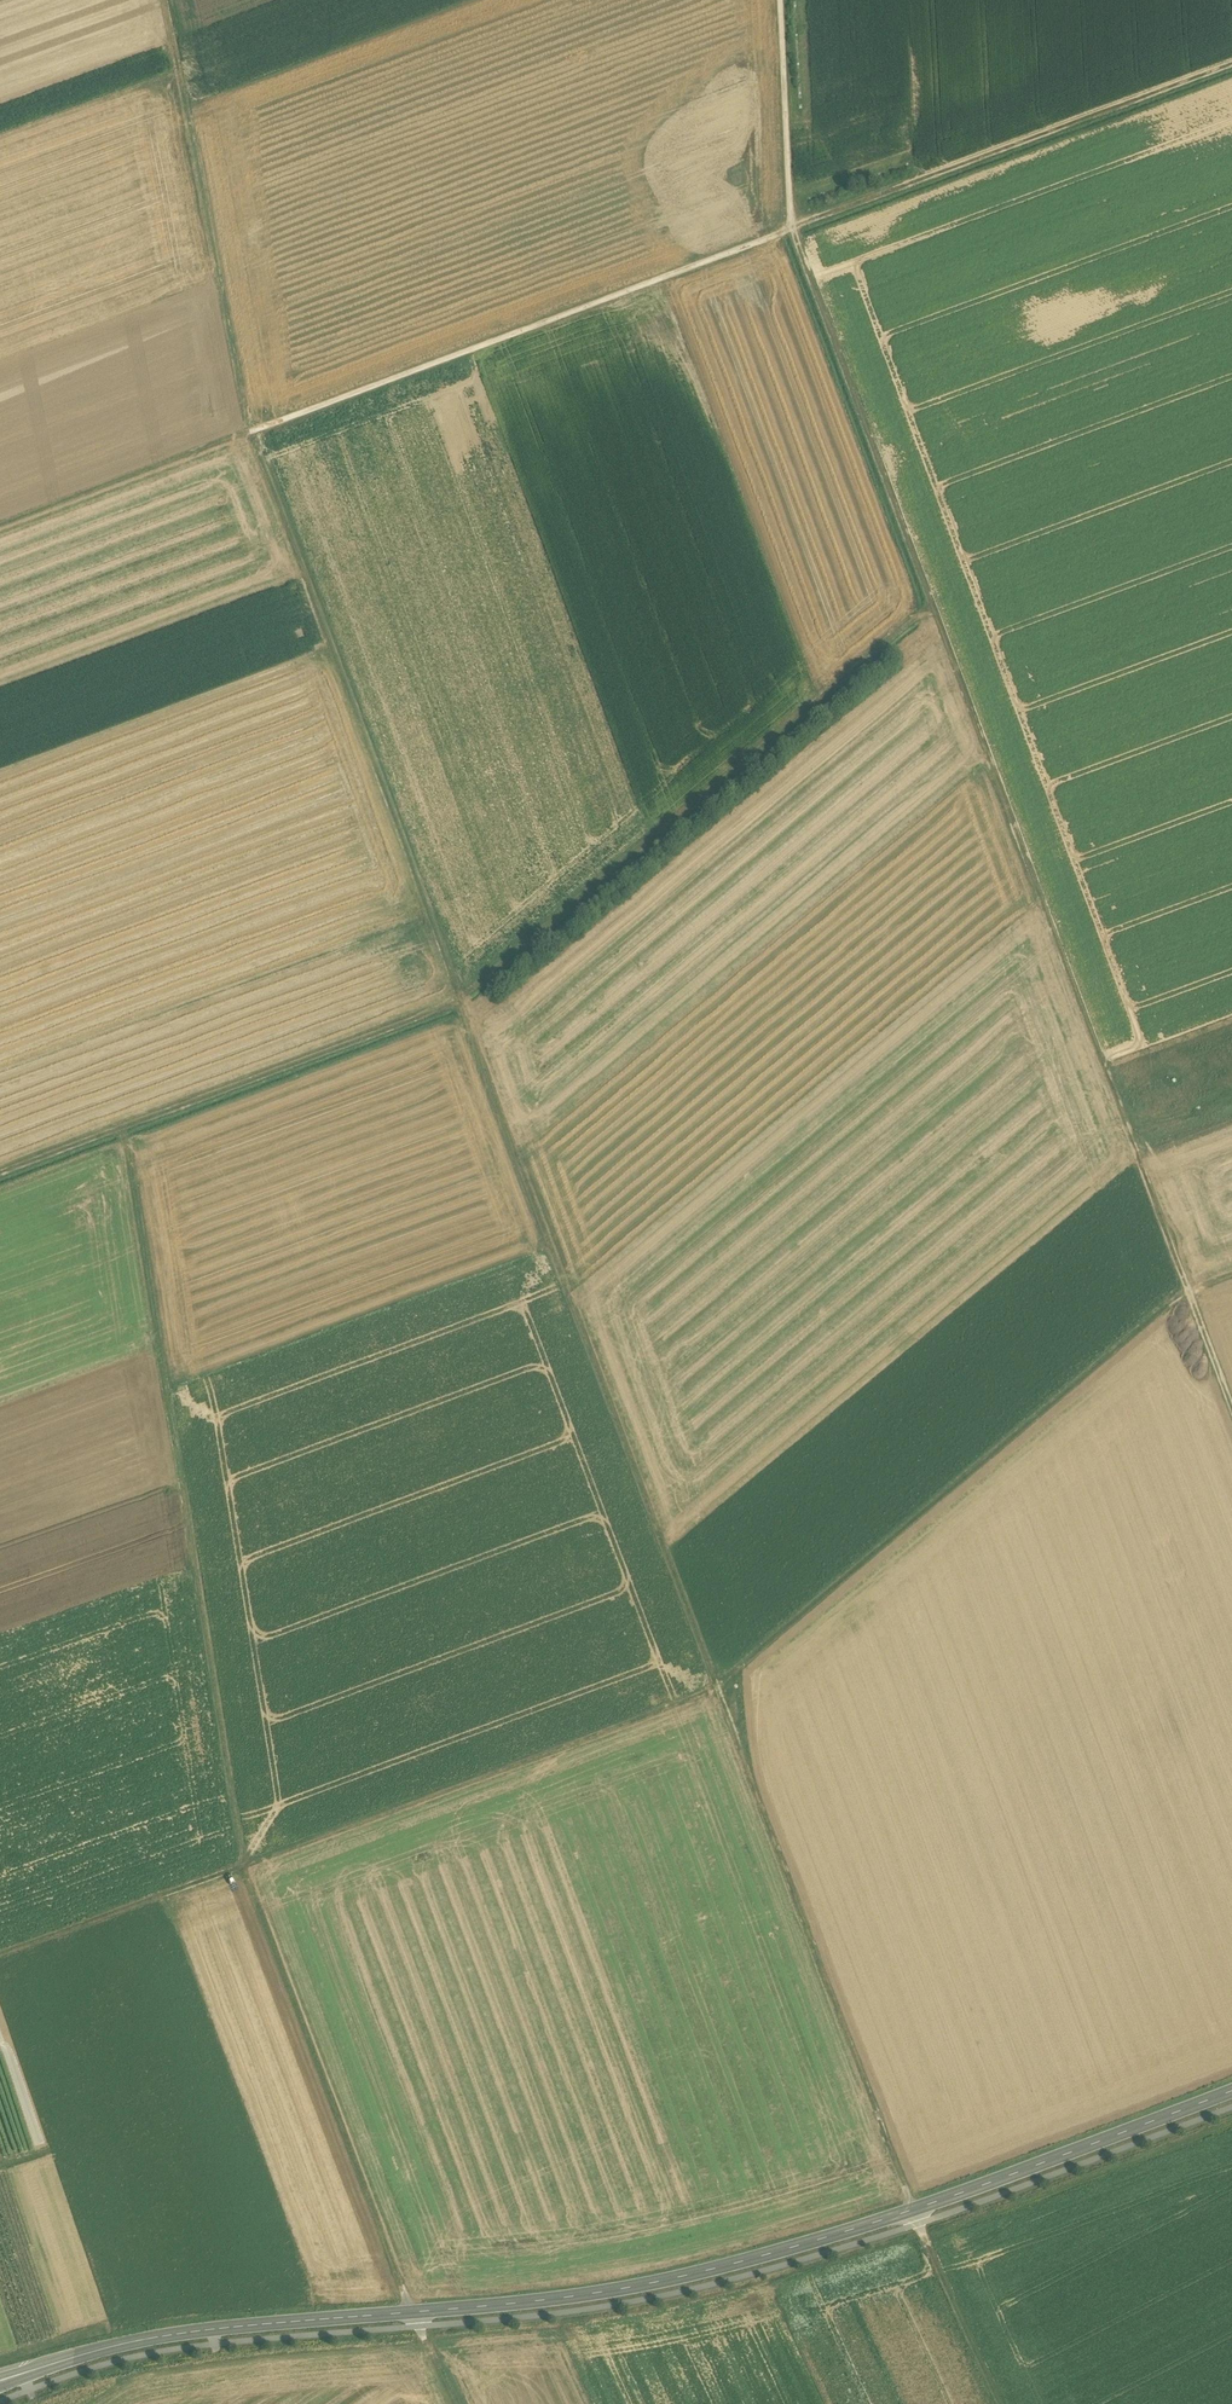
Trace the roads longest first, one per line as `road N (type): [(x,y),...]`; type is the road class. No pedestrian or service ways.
road 1 (track): [(248,431),(913,2210),(1008,2403)]
road 2 (track): [(1187,1291),(716,1686),(0,1956)]
road 3 (secondary): [(0,2381),(207,2331),(629,2289),(953,2197),(1231,2091)]
road 4 (track): [(120,1130),(245,1865),(412,2313)]
road 5 (track): [(931,606),(461,1001),(0,1173)]
road 6 (track): [(931,606),(1187,1291)]
road 7 (track): [(793,230),(248,431)]
road 8 (track): [(1231,65),(793,230)]
road 9 (track): [(164,0),(248,431)]
road 10 (track): [(931,606),(793,230)]
road 11 (track): [(0,532),(248,431)]
road 12 (track): [(782,0),(793,230)]
road 13 (track): [(1231,1411),(1187,1291)]

